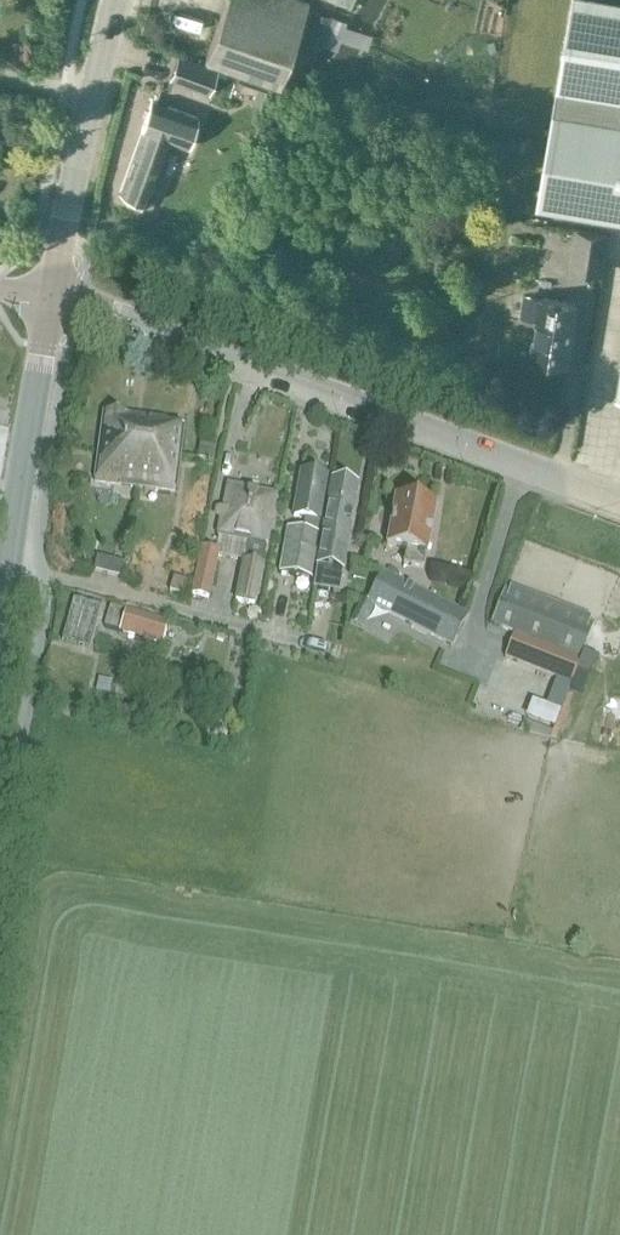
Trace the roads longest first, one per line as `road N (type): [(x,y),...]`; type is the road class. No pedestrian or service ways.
road 1 (residential): [(619,503),(53,297)]
road 2 (tertiary): [(0,624),(53,297)]
road 3 (tertiary): [(53,297),(118,0)]

